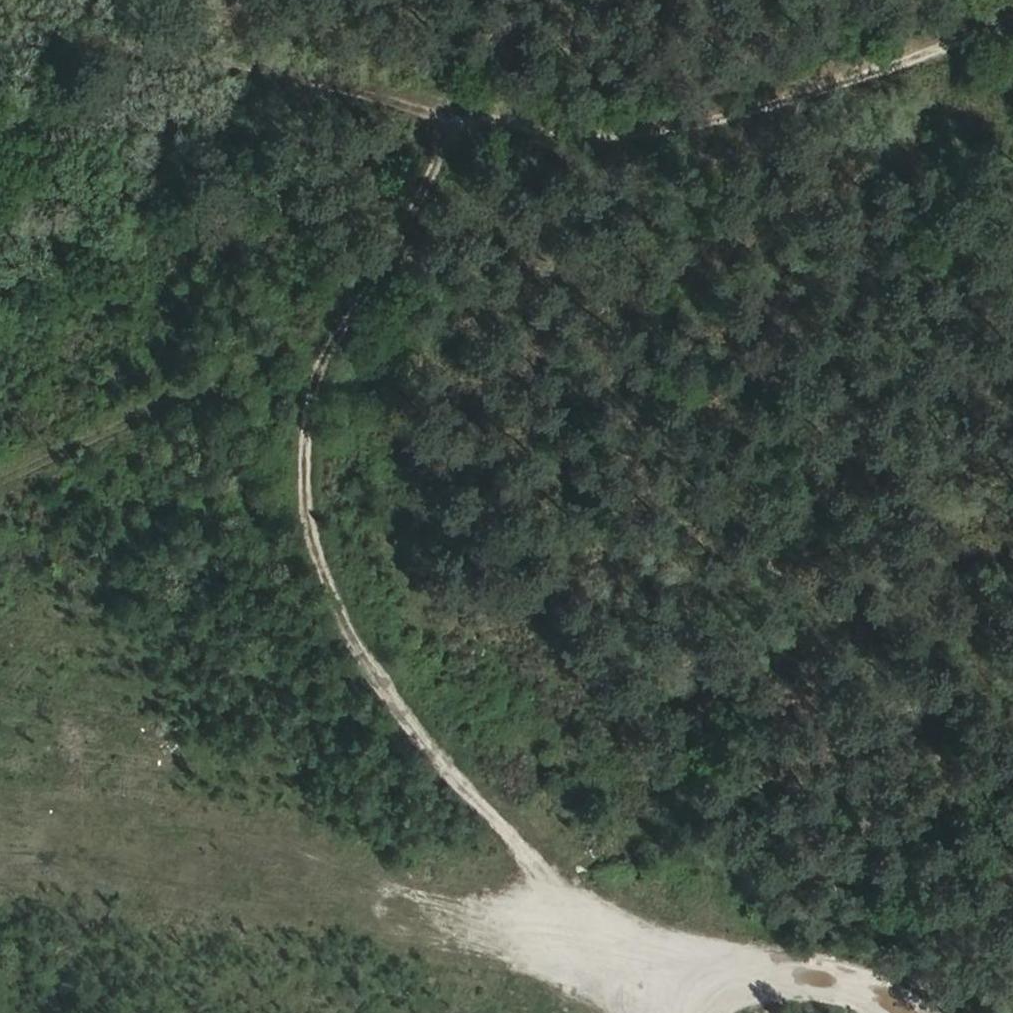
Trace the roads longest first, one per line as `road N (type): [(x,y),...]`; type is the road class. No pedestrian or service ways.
road 1 (track): [(1012,22),(843,92),(668,131),(428,106),(115,46),(0,37)]
road 2 (track): [(565,900),(681,952),(832,987),(885,1012)]

